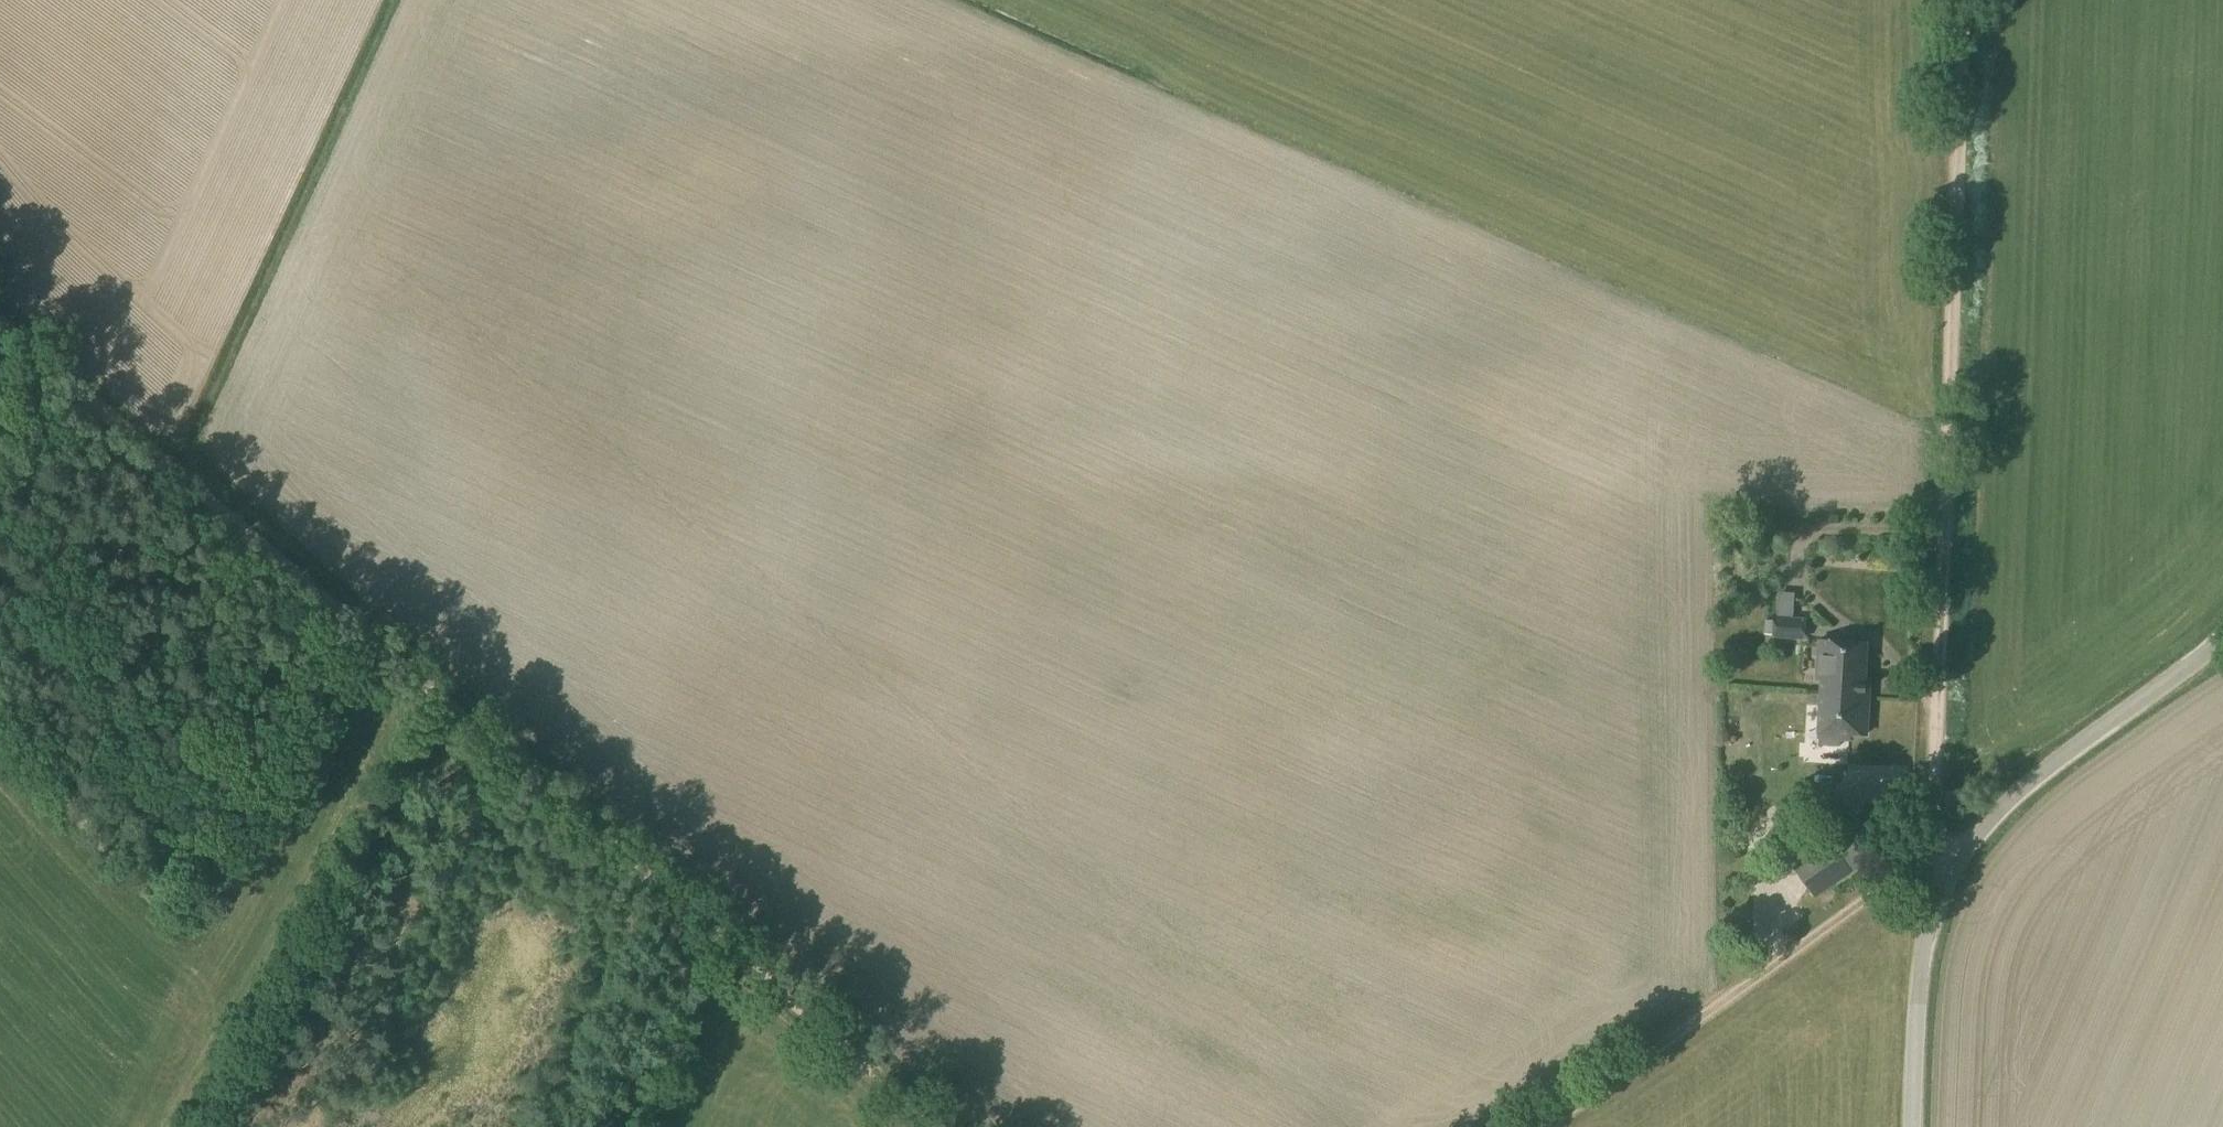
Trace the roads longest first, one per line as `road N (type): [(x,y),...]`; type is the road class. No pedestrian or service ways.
road 1 (track): [(943,1126),(0,321)]
road 2 (track): [(1931,855),(1933,498),(1956,0)]
road 3 (unclassified): [(1912,1126),(1919,979),(1931,923),(1958,866),(2024,790),(2222,638)]
road 4 (track): [(1545,1126),(1931,855)]

